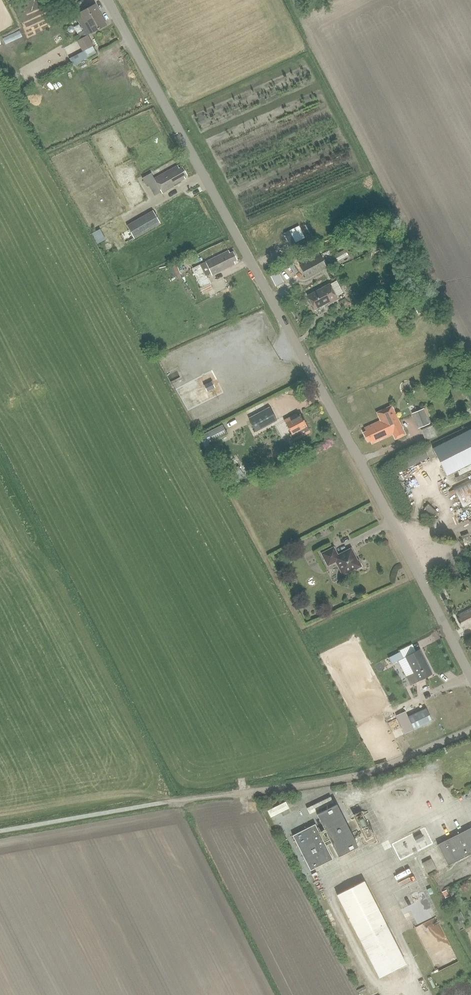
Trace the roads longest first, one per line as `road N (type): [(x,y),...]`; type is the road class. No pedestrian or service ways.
road 1 (unclassified): [(470,679),(107,0)]

